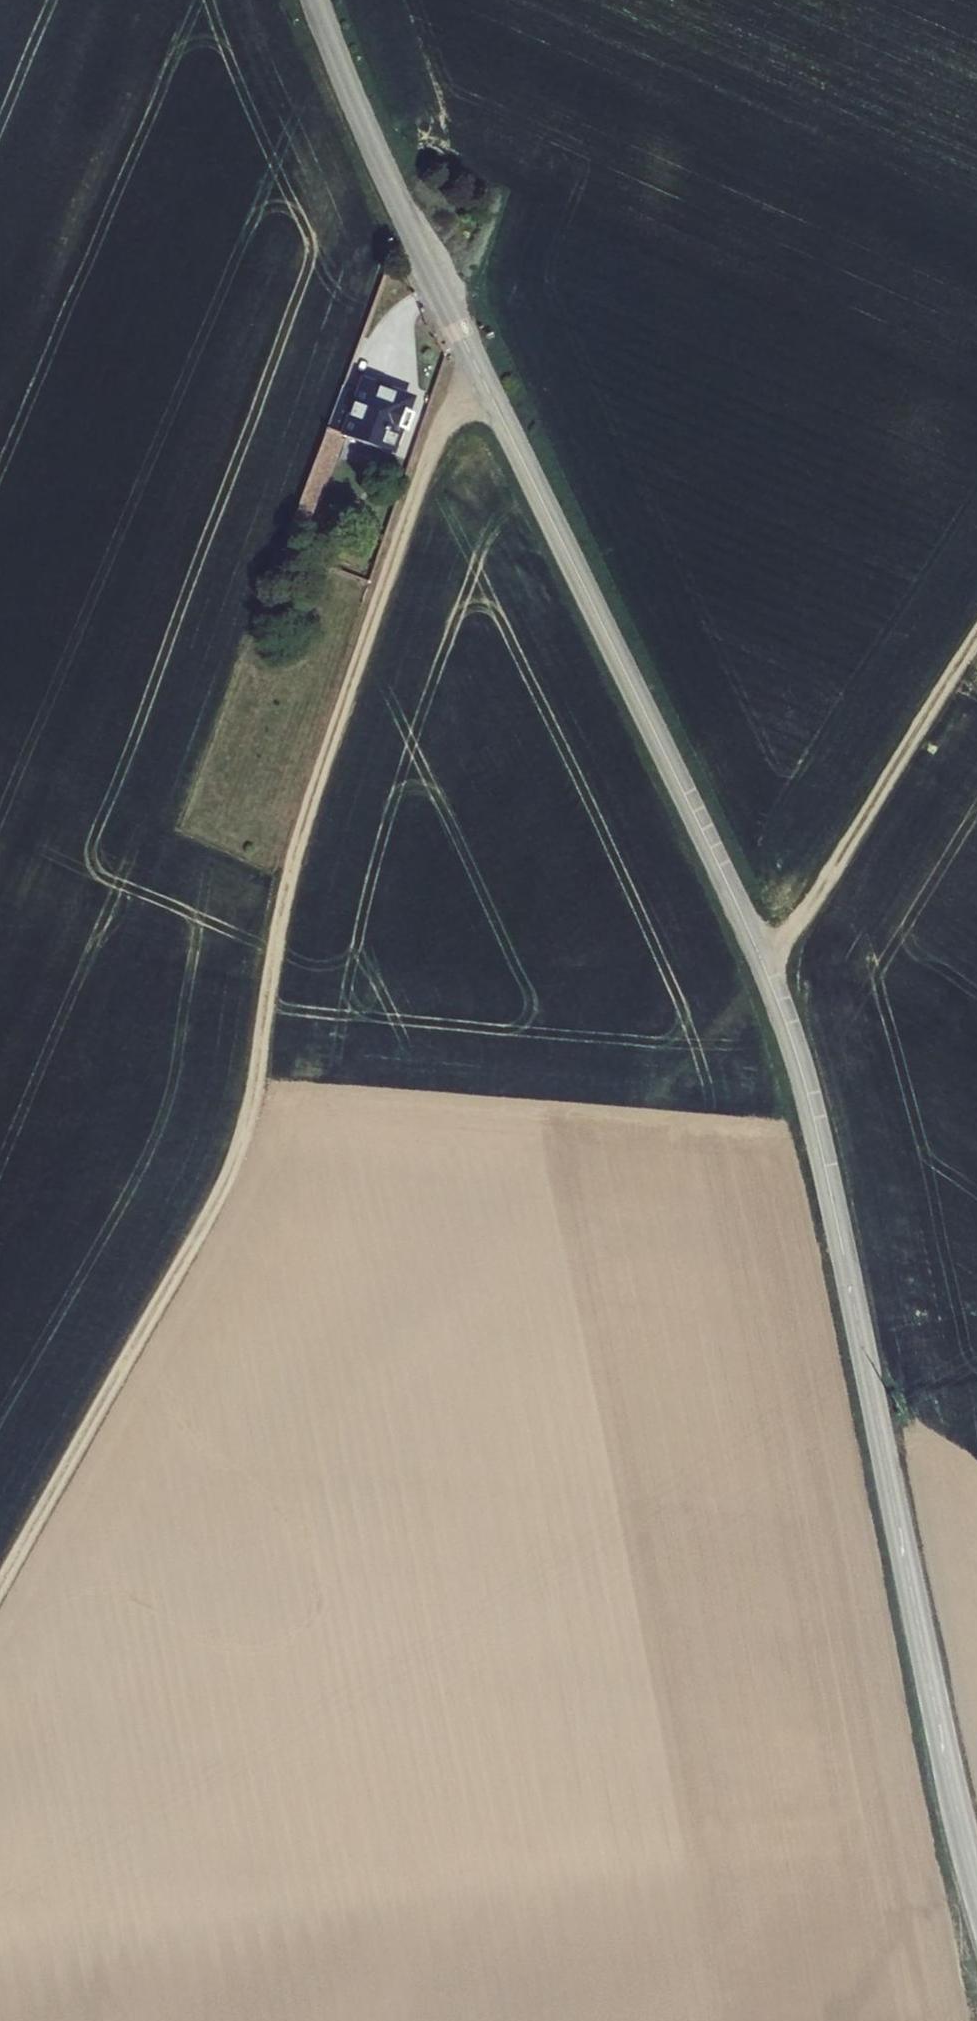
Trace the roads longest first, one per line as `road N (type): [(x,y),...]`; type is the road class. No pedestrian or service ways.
road 1 (tertiary): [(976,1892),(817,1133),(786,1025),(721,871),(407,228),(314,0)]
road 2 (track): [(479,372),(432,445),(320,772),(280,925),(242,1154),(0,1587)]
road 3 (track): [(762,960),(810,906),(976,636)]

